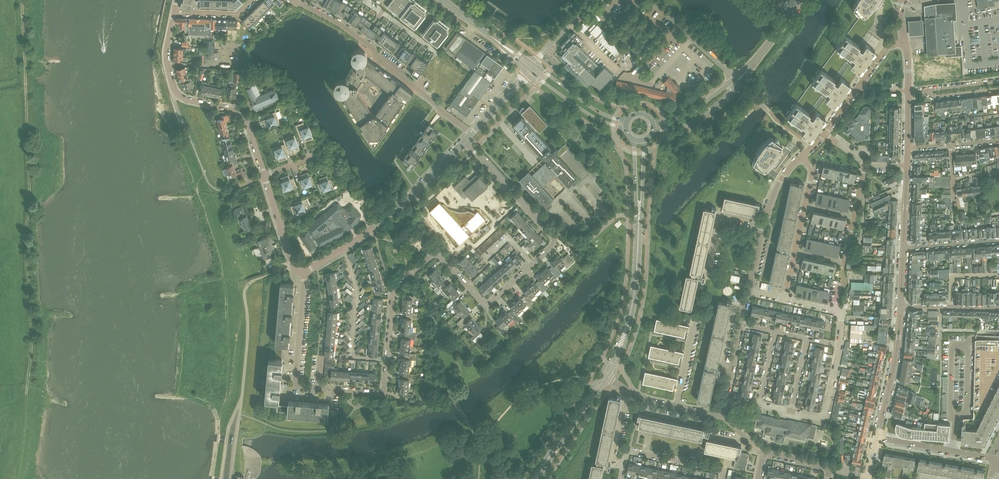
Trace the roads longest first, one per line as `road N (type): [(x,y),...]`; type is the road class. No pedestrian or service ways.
road 1 (residential): [(533,264),(487,304),(431,256),(393,291),(380,393),(294,382),(303,273)]
road 2 (track): [(23,0),(32,348),(18,478)]
road 3 (residential): [(473,133),(369,45),(295,0)]
road 4 (residential): [(264,175),(241,114),(173,89),(166,52),(174,12)]
road 5 (residential): [(303,273),(404,202),(465,141)]
road 6 (residential): [(465,141),(554,237),(533,264)]
road 7 (residential): [(834,310),(841,315),(839,345),(826,411),(818,417),(791,412)]
road 8 (residential): [(878,438),(900,306)]
road 9 (residential): [(825,134),(886,48),(905,43)]
road 10 (residential): [(622,468),(630,449),(723,470),(722,478)]
road 11 (residential): [(739,80),(648,0)]

